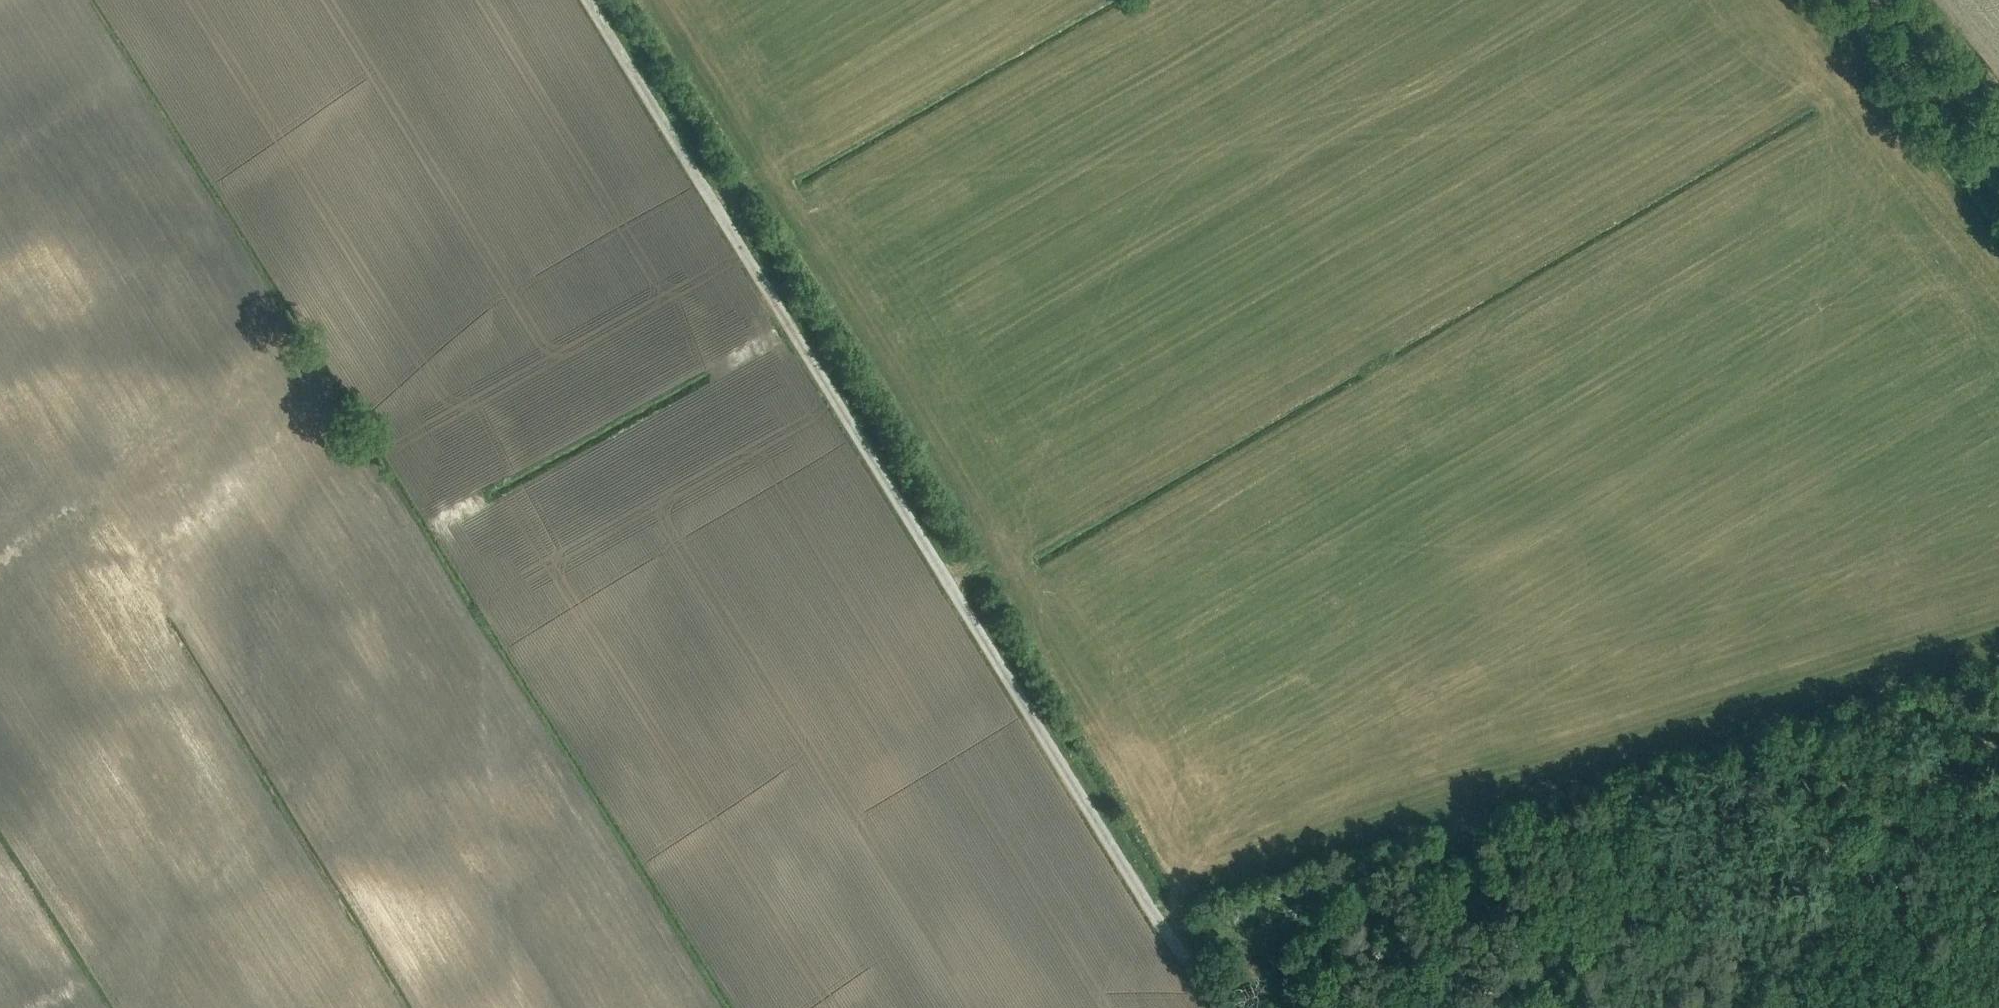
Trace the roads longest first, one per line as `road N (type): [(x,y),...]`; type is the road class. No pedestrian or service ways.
road 1 (track): [(1223,1007),(1170,937),(589,0)]
road 2 (tertiary): [(1998,173),(1857,0)]

